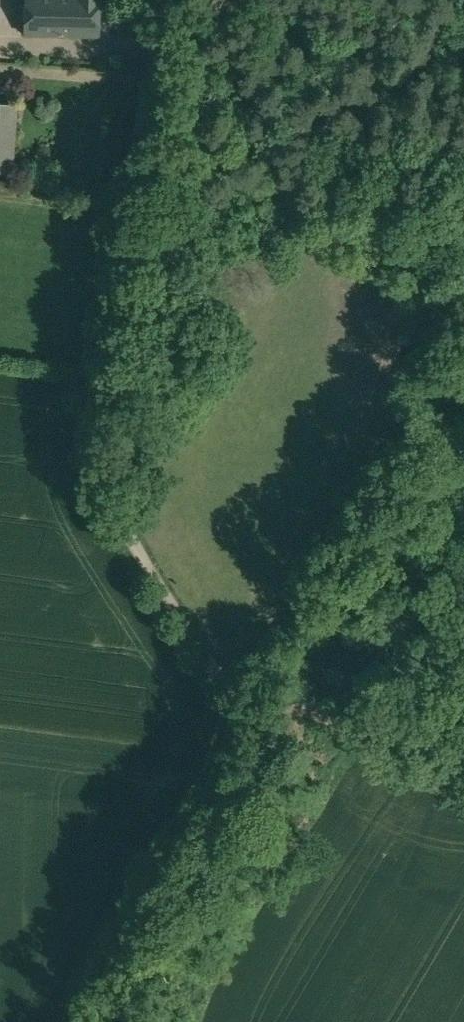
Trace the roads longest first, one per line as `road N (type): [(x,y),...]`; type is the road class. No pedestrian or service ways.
road 1 (track): [(172,0),(88,390),(86,457),(239,709),(463,783)]
road 2 (track): [(239,709),(116,909),(78,1021)]

